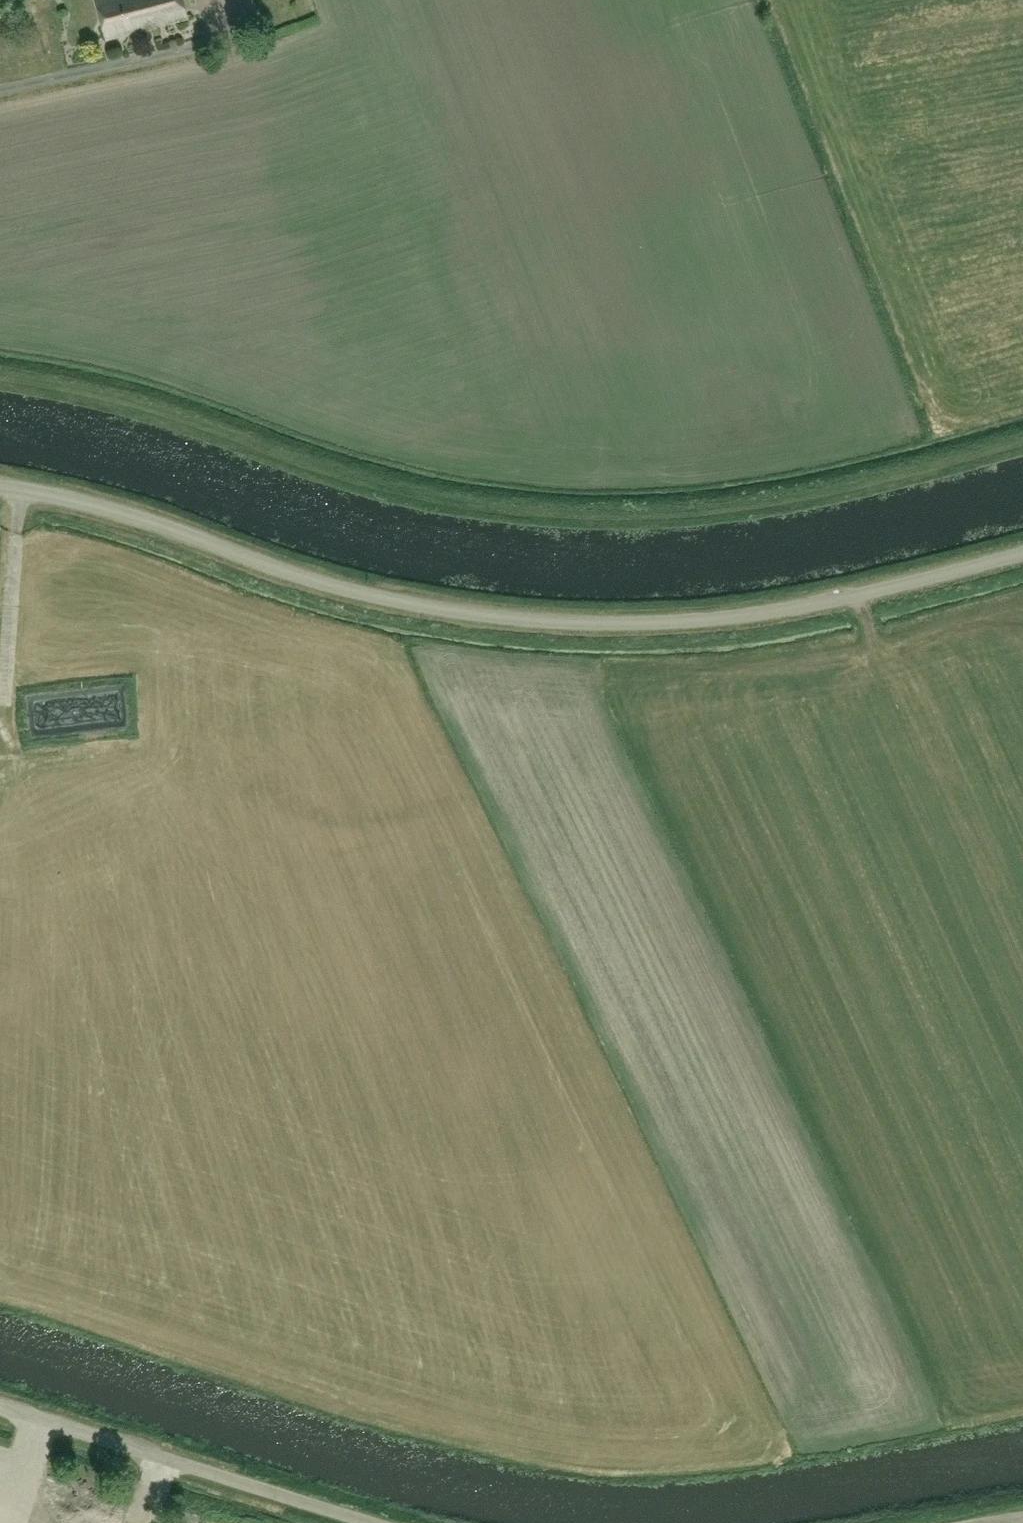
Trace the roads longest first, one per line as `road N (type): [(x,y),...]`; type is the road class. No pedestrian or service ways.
road 1 (unclassified): [(0,485),(116,510),(364,593),(545,620),(751,614),(1022,552)]
road 2 (unclassified): [(379,1522),(0,1408)]

